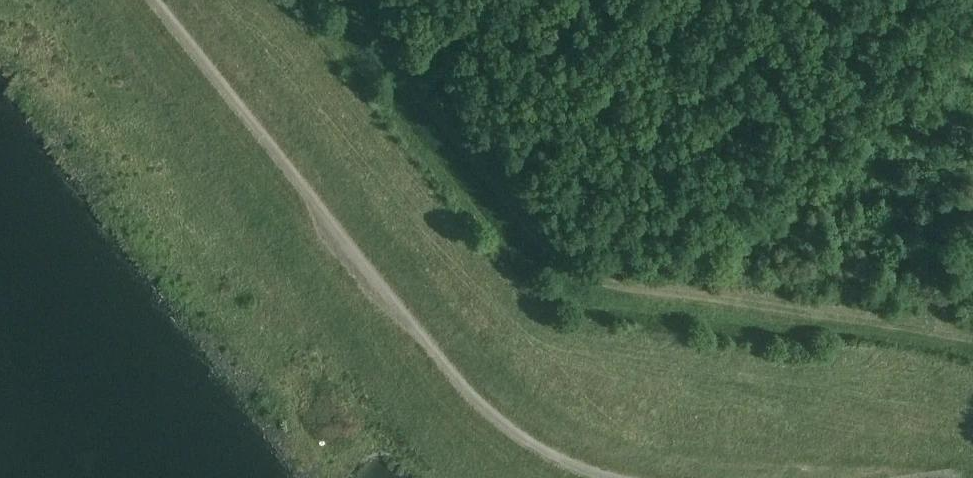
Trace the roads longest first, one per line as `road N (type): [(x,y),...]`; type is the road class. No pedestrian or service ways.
road 1 (track): [(352,0),(556,256),(590,284),(972,339)]
road 2 (unclassified): [(607,477),(533,446),(453,376),(151,0)]

